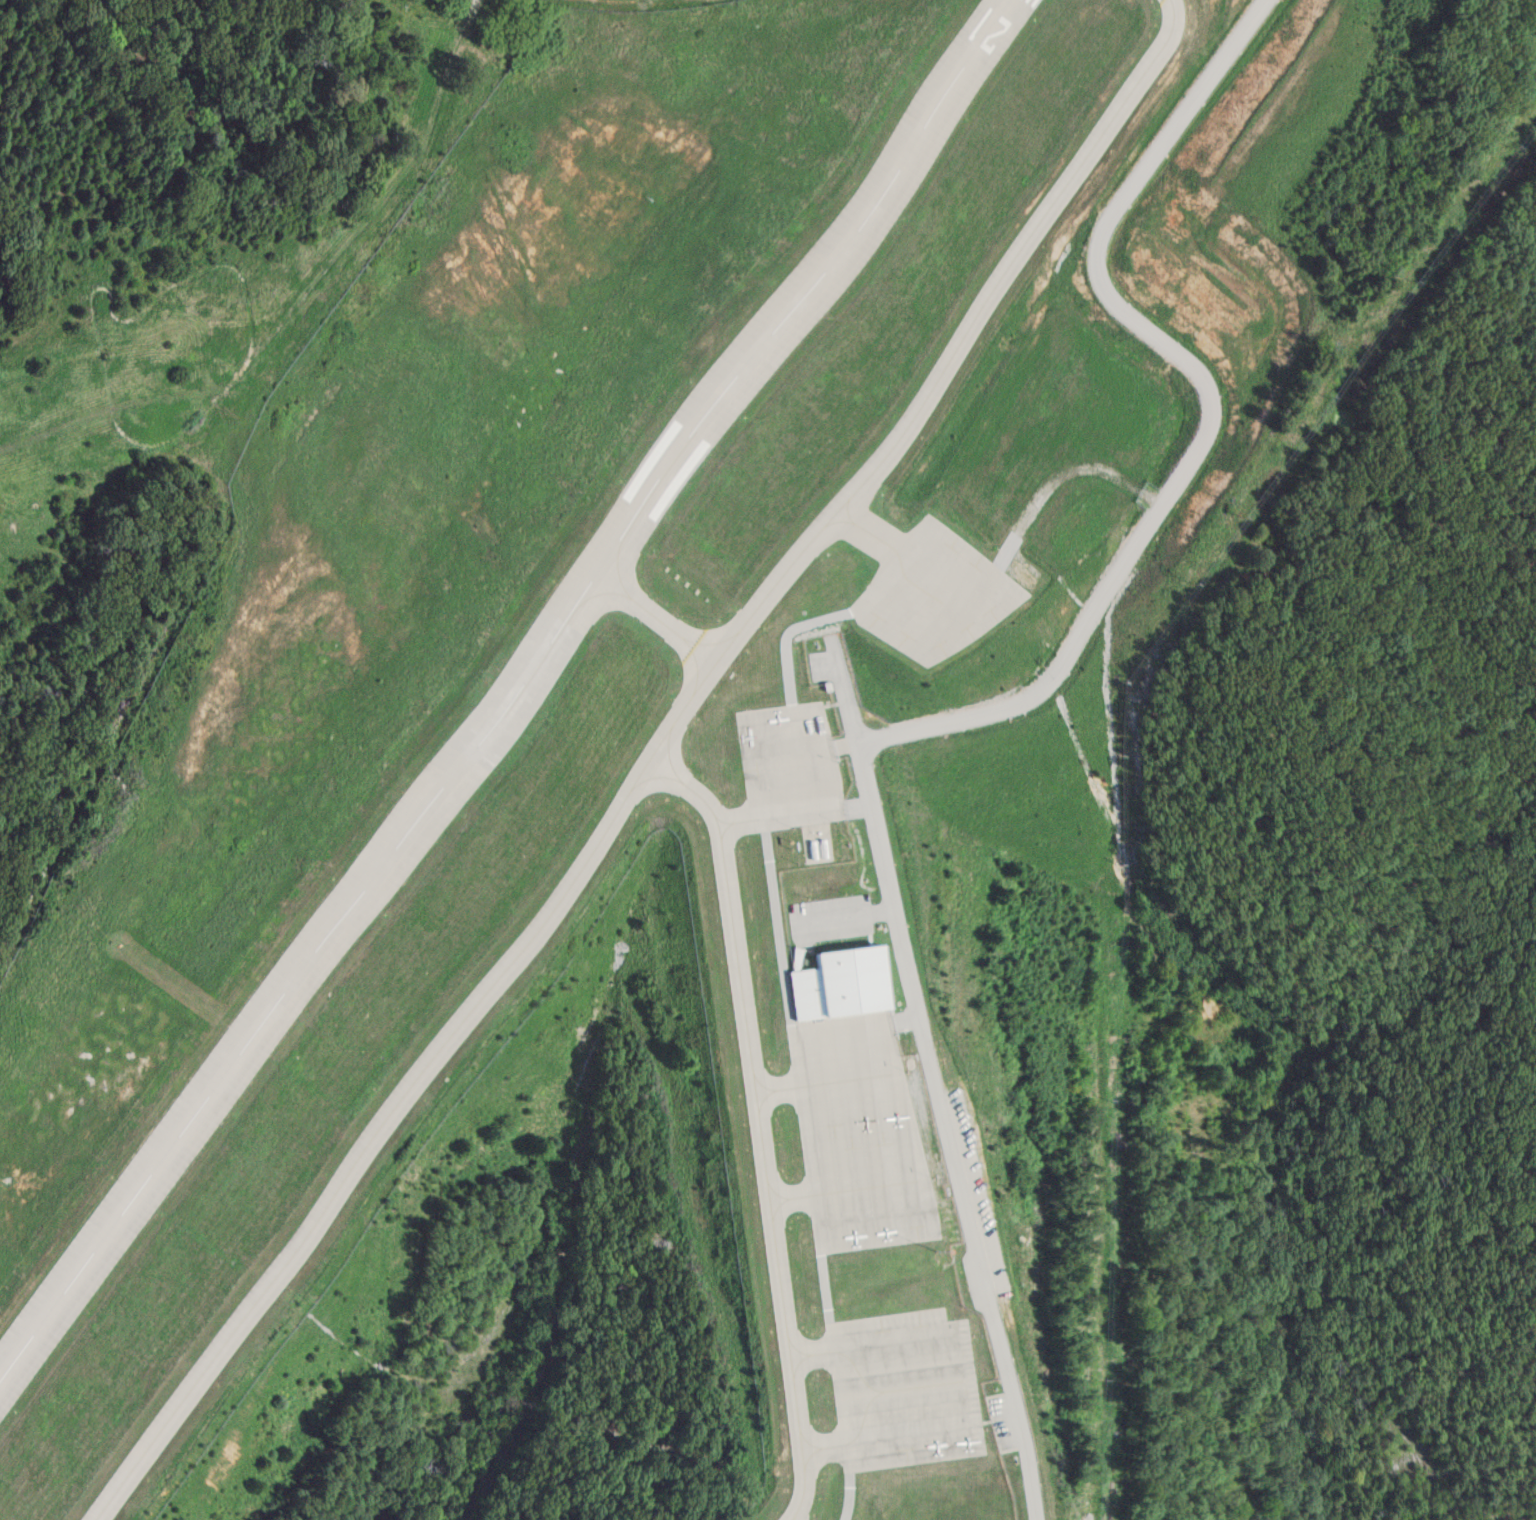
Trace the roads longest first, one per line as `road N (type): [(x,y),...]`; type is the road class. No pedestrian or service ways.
road 1 (residential): [(1262,0),(1099,232),(1093,257),(1108,305),(1203,393),(1207,418),(1198,447),(1052,684),(1029,703),(986,716),(864,739)]
road 2 (residential): [(864,739),(930,1077),(1035,1519)]

